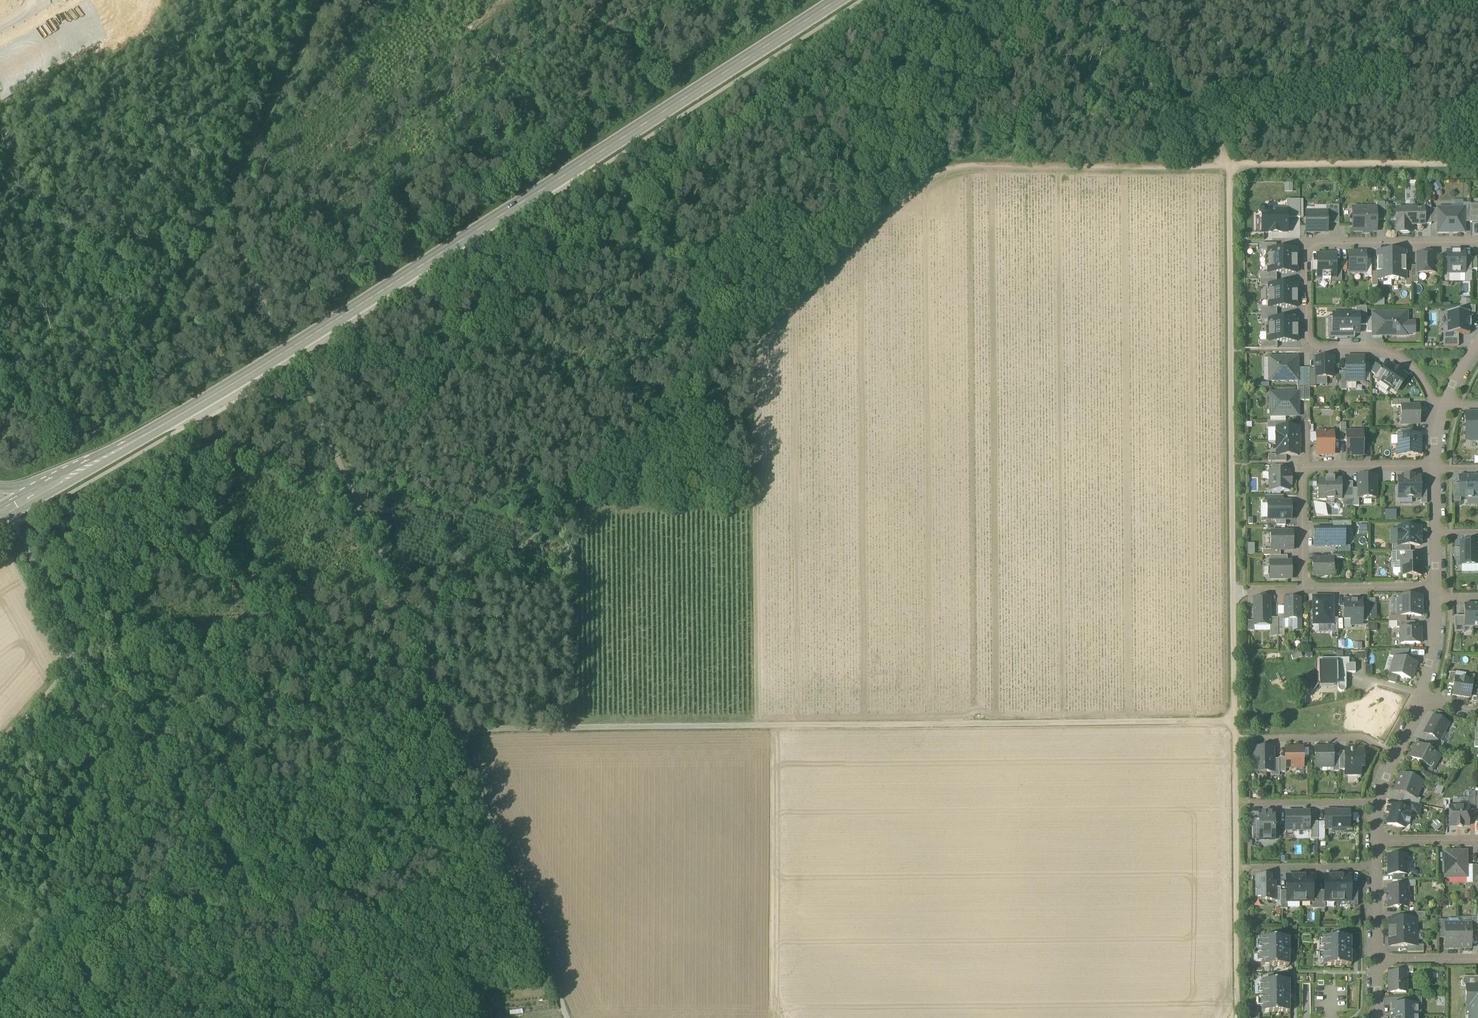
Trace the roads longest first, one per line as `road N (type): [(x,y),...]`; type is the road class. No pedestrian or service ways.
road 1 (secondary): [(0,516),(179,418),(836,0)]
road 2 (track): [(1238,1017),(1229,162)]
road 3 (track): [(455,729),(1235,721)]
road 4 (track): [(418,634),(946,166)]
road 5 (track): [(327,0),(224,209),(225,231),(418,634)]
road 6 (residential): [(1439,421),(1425,381),(1404,359),(1373,346),(1308,348),(1308,242),(1477,240)]
road 7 (track): [(418,634),(567,1017)]
road 8 (track): [(946,166),(1229,162)]
road 9 (track): [(0,747),(77,659),(7,512)]
road 10 (track): [(1477,160),(1229,162)]
road 11 (track): [(753,494),(753,726)]
road 12 (track): [(1229,162),(1118,10)]
road 13 (residential): [(1392,758),(1362,739),(1259,739)]
road 14 (residential): [(1438,586),(1305,589)]
road 15 (residential): [(1439,468),(1307,467)]
road 16 (residential): [(1374,803),(1251,804)]
road 17 (residential): [(1307,467),(1305,589)]

